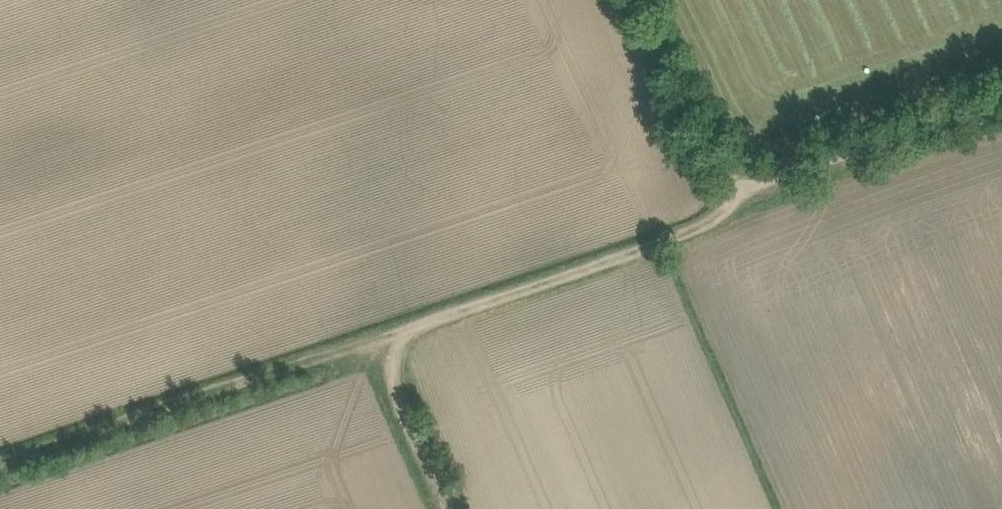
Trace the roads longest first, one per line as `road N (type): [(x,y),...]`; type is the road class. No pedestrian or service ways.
road 1 (track): [(379,343),(693,232),(727,201),(725,173)]
road 2 (track): [(379,343),(0,465)]
road 3 (unclassified): [(725,173),(1001,89)]
road 4 (residential): [(640,0),(725,173)]
road 5 (track): [(451,508),(379,343)]

